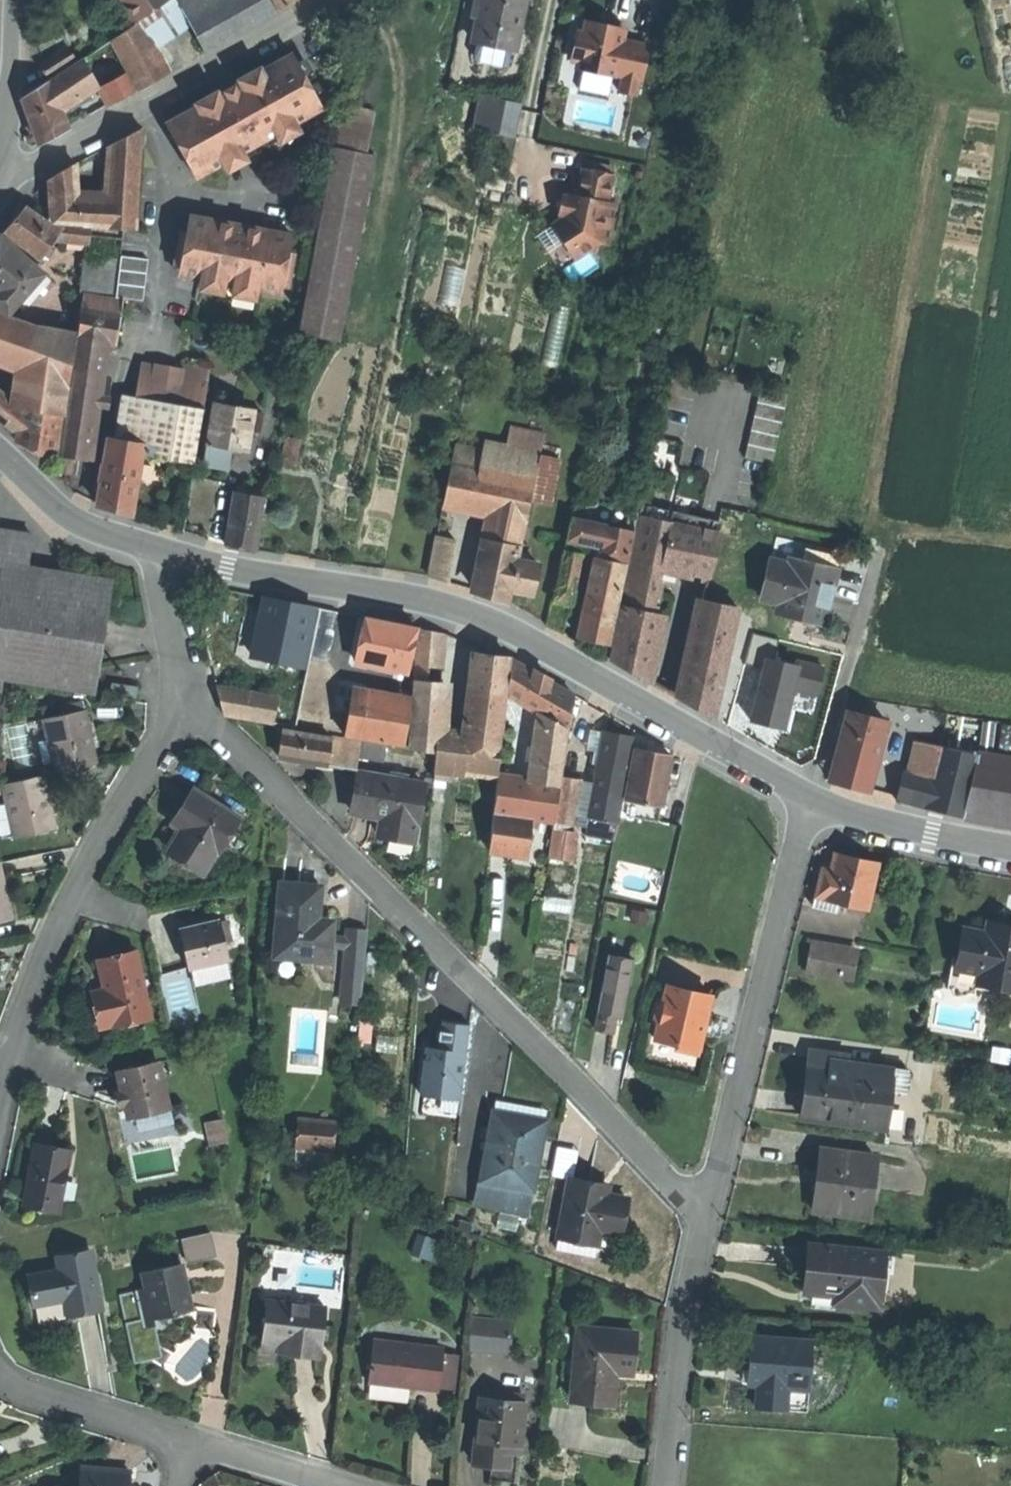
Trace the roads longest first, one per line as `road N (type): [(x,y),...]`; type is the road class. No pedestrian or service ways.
road 1 (residential): [(177,709),(219,731),(674,1186),(707,1204)]
road 2 (tertiary): [(811,803),(487,623),(170,556)]
road 3 (residential): [(0,1117),(20,1026),(59,929),(177,709)]
road 4 (residential): [(707,1204),(811,803)]
road 5 (residential): [(2,173),(42,164),(339,0)]
road 6 (track): [(1010,109),(826,75),(766,53),(695,7)]
road 7 (residential): [(664,1485),(681,1332),(707,1204)]
road 8 (track): [(861,620),(887,531),(1010,546)]
road 9 (tertiary): [(1010,845),(811,803)]
road 10 (residential): [(187,1438),(39,1395),(0,1369)]
road 11 (tertiary): [(170,556),(72,514),(0,453)]
road 12 (tertiary): [(2,173),(8,0)]
road 13 (residential): [(187,1438),(341,1485)]
road 14 (residential): [(177,709),(163,595),(170,556)]

